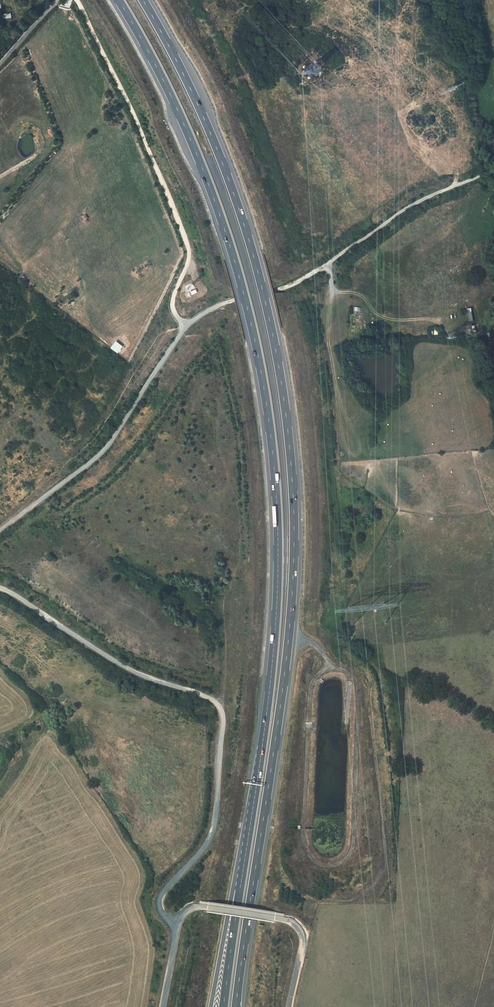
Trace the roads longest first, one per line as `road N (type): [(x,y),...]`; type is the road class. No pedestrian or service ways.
road 1 (motorway): [(236,1006),(296,568),(294,470),(277,332),(233,178),(148,0)]
road 2 (motorway): [(123,0),(215,187),(281,472),(285,569),(242,878)]
road 3 (track): [(0,589),(123,666),(219,708),(210,837),(160,896),(177,924)]
road 4 (track): [(185,328),(173,306),(187,242),(76,0)]
road 5 (track): [(493,172),(417,202),(296,285),(211,308),(185,328)]
road 6 (unclassified): [(163,1006),(177,924),(197,906),(298,926),(303,937),(290,1006)]
road 7 (track): [(185,328),(112,442),(0,530)]
road 8 (motorway): [(242,878),(211,1006)]
road 9 (motorway): [(242,878),(225,1006)]

